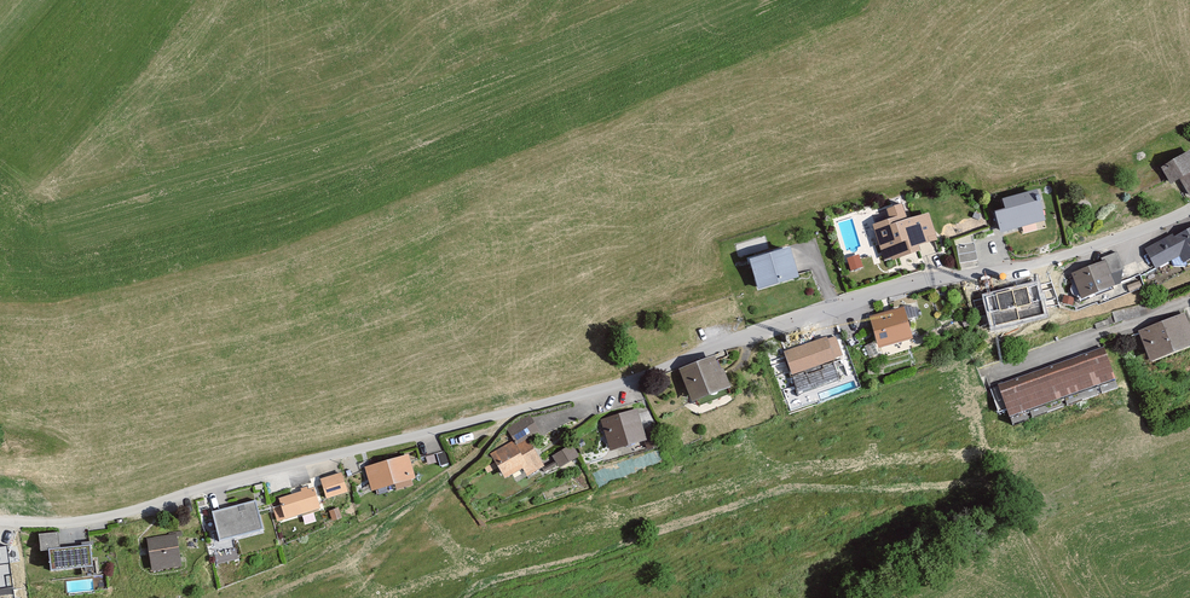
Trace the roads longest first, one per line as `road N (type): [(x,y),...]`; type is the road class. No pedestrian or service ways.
road 1 (residential): [(1189,210),(1045,262),(913,282),(624,382),(110,513),(55,524),(0,522)]
road 2 (residential): [(986,374),(1189,301)]

